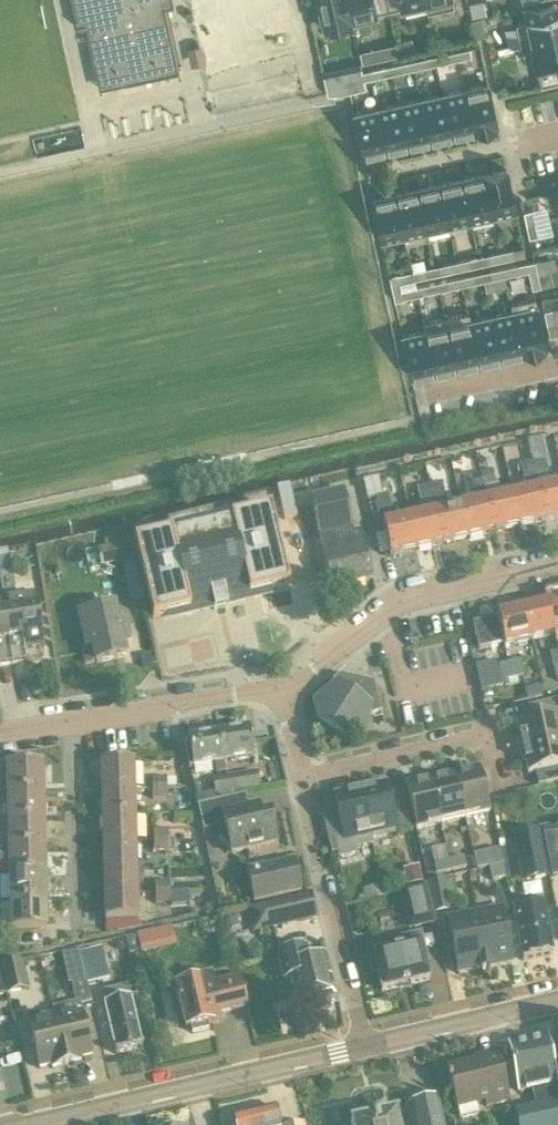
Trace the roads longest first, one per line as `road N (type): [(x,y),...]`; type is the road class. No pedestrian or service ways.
road 1 (tertiary): [(23,1124),(364,1047)]
road 2 (residential): [(280,691),(402,602),(557,567)]
road 3 (residential): [(507,778),(499,741),(300,783)]
road 4 (residential): [(75,935),(72,722)]
road 5 (residential): [(72,722),(280,691)]
road 6 (tertiary): [(364,1047),(557,997)]
road 7 (residential): [(364,1047),(320,877)]
road 8 (residential): [(426,394),(557,367)]

